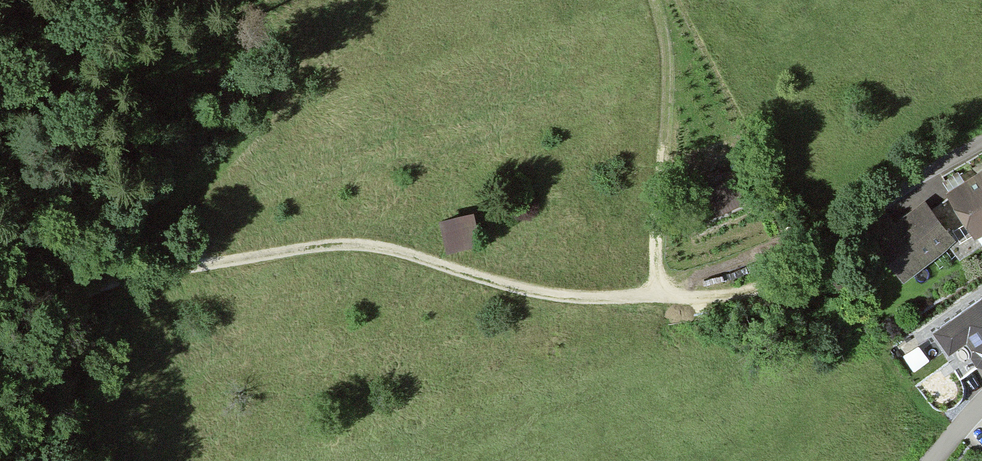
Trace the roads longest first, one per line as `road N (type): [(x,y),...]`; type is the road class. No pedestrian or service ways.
road 1 (track): [(817,259),(750,293),(576,295),(349,242),(156,264),(298,63),(282,0)]
road 2 (track): [(0,398),(65,309),(115,277),(156,264)]

